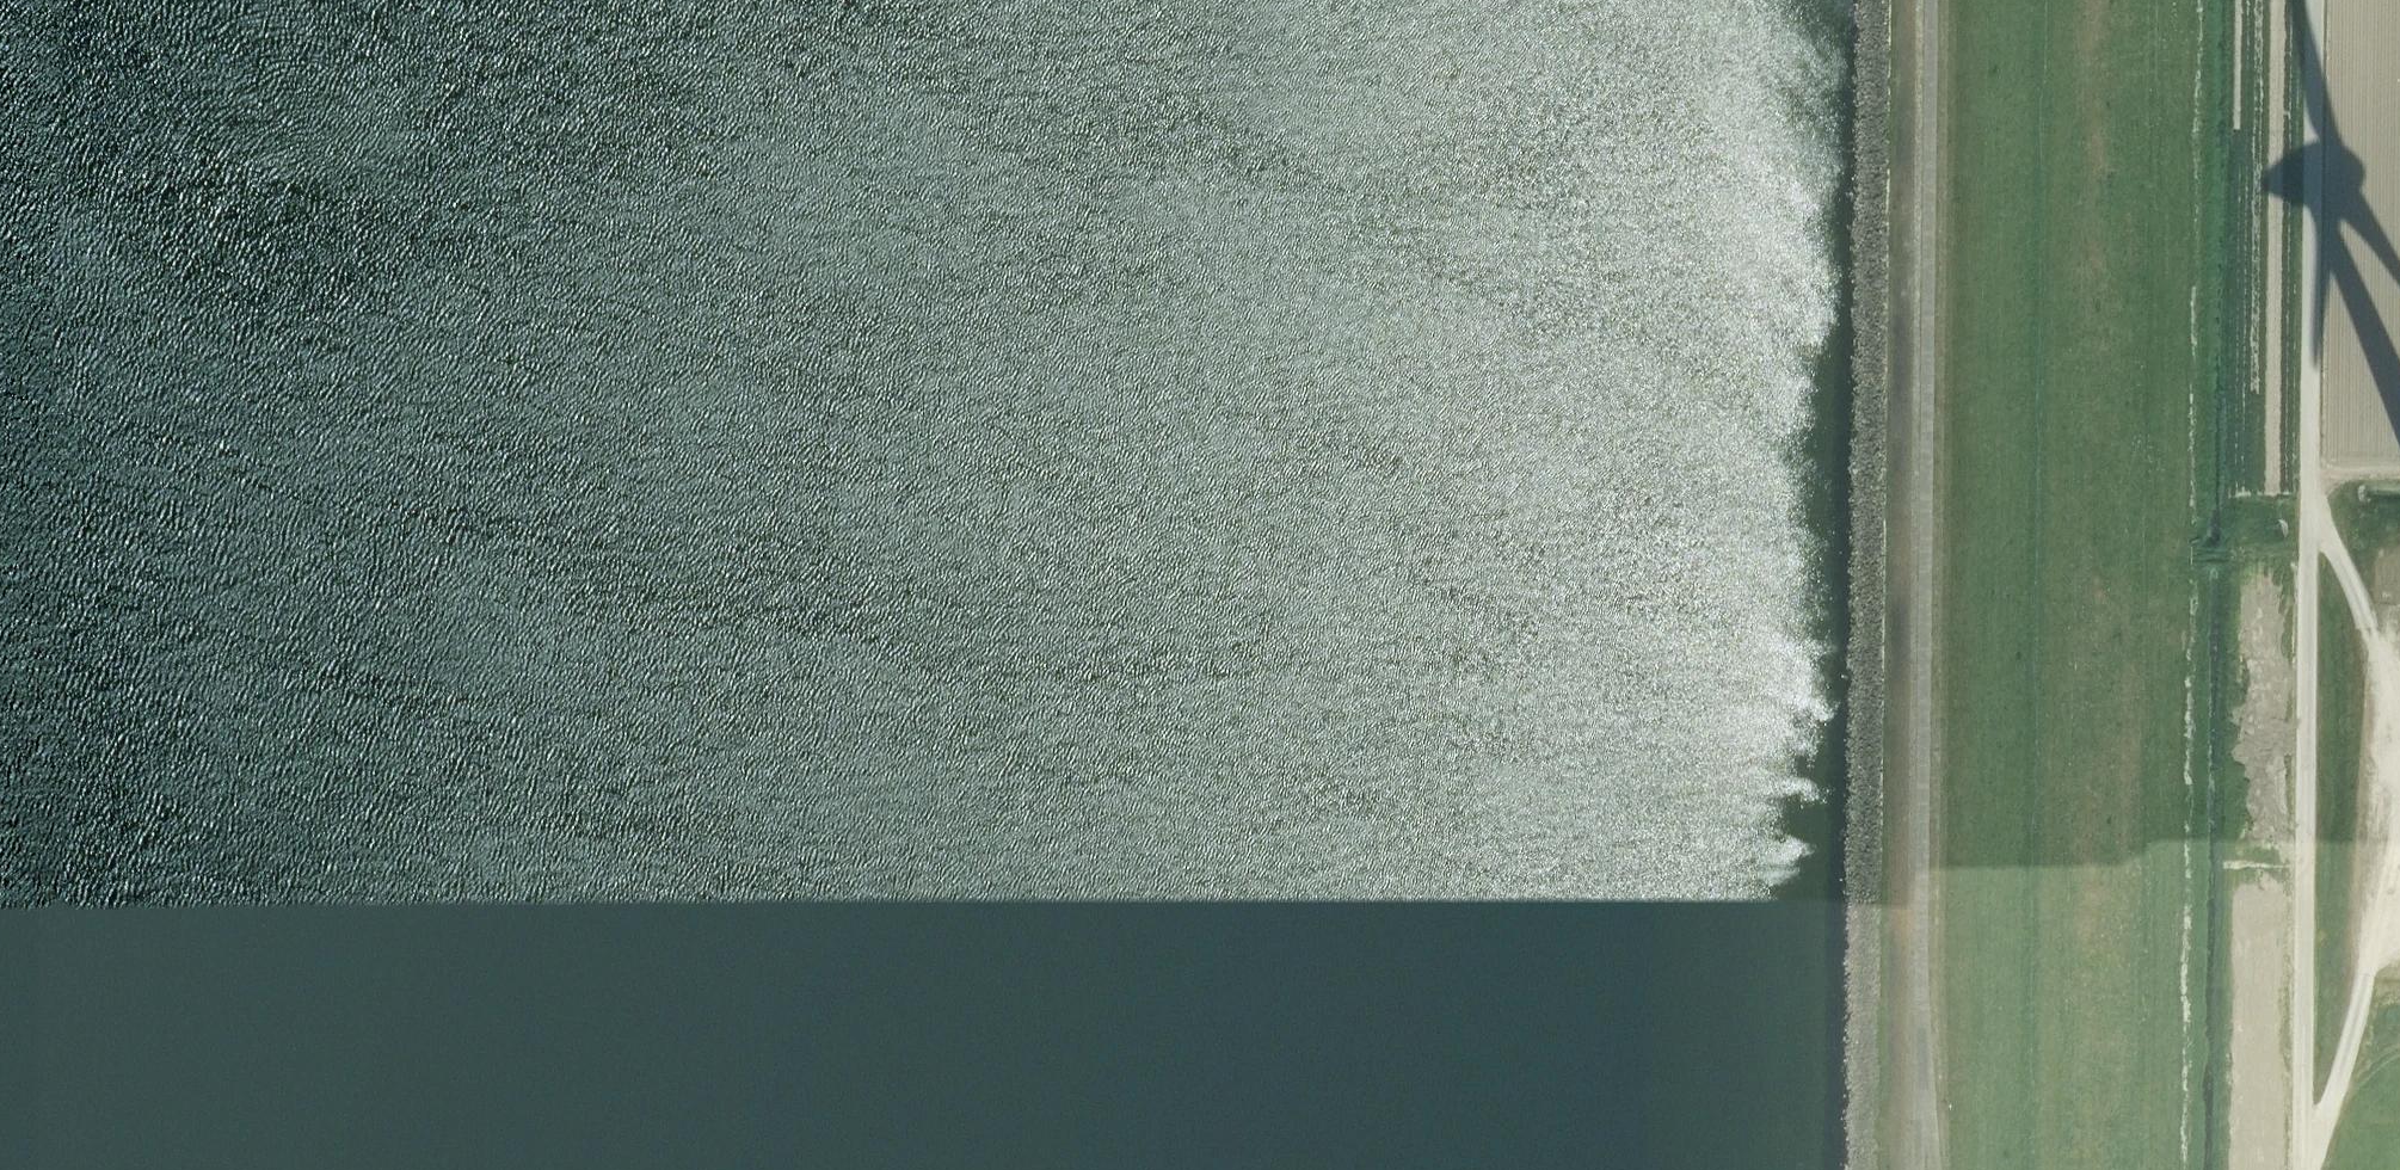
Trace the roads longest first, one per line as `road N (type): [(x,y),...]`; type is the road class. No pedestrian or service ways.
road 1 (unclassified): [(1919,1084),(1930,0)]

